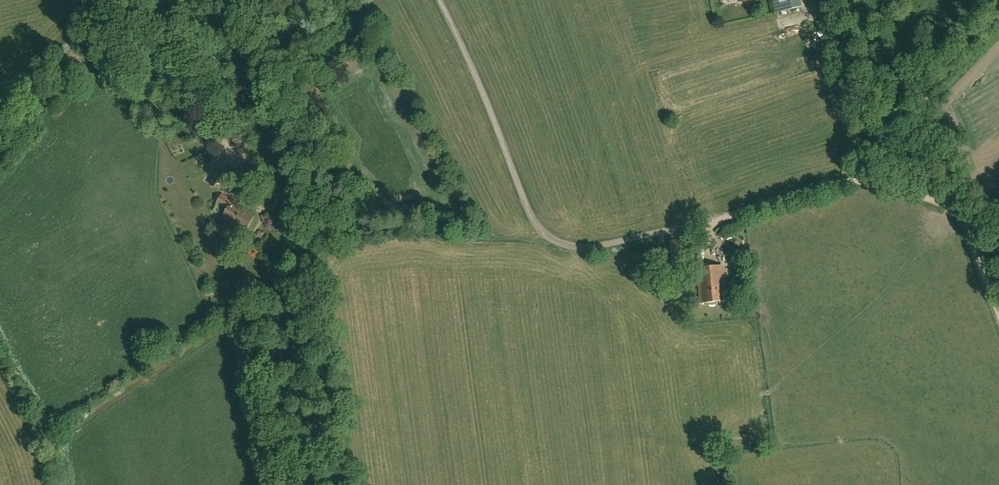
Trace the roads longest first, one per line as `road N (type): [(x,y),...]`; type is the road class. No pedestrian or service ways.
road 1 (unclassified): [(0,115),(108,0)]

